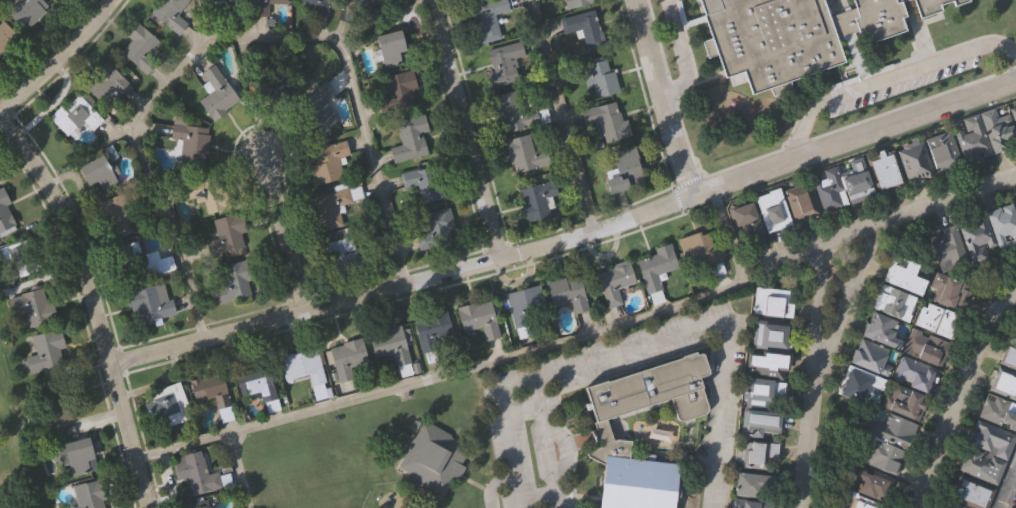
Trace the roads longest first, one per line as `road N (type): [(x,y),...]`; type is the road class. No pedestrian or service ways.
road 1 (residential): [(1015,82),(610,226),(112,366)]
road 2 (residential): [(152,507),(74,224),(0,116)]
road 3 (residential): [(810,406),(877,224),(1015,177)]
road 4 (residential): [(799,507),(825,242)]
road 5 (residential): [(509,255),(440,0)]
road 6 (residential): [(1015,298),(994,311),(986,327),(916,507)]
road 7 (residential): [(694,195),(634,0)]
road 8 (residential): [(306,311),(269,154)]
road 9 (residential): [(108,0),(60,61),(0,111)]

